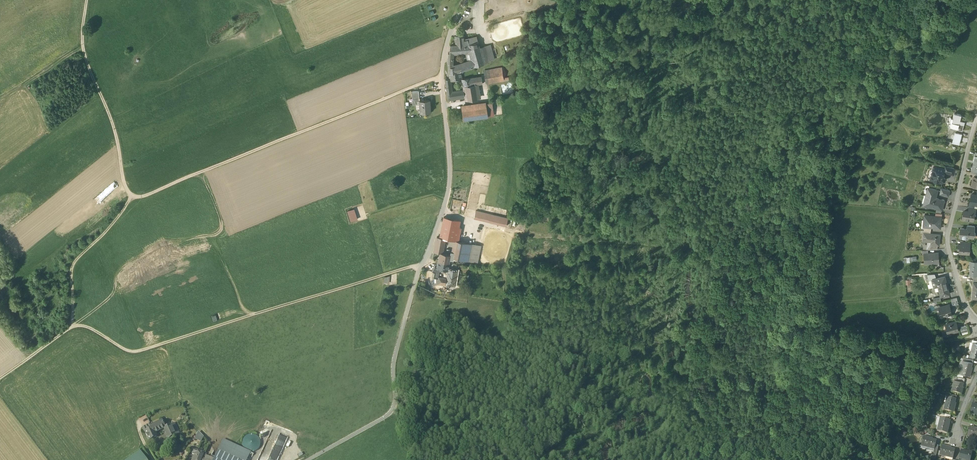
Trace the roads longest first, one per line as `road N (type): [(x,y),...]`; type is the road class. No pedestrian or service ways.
road 1 (track): [(87,0),(82,51),(132,198),(442,76)]
road 2 (residential): [(308,459),(395,403),(397,348),(449,185),(443,68),(467,0)]
road 3 (track): [(0,379),(71,328),(138,352),(421,269)]
road 4 (residential): [(976,319),(966,306),(948,239),(976,117)]
road 5 (track): [(71,328),(68,270),(132,198)]

